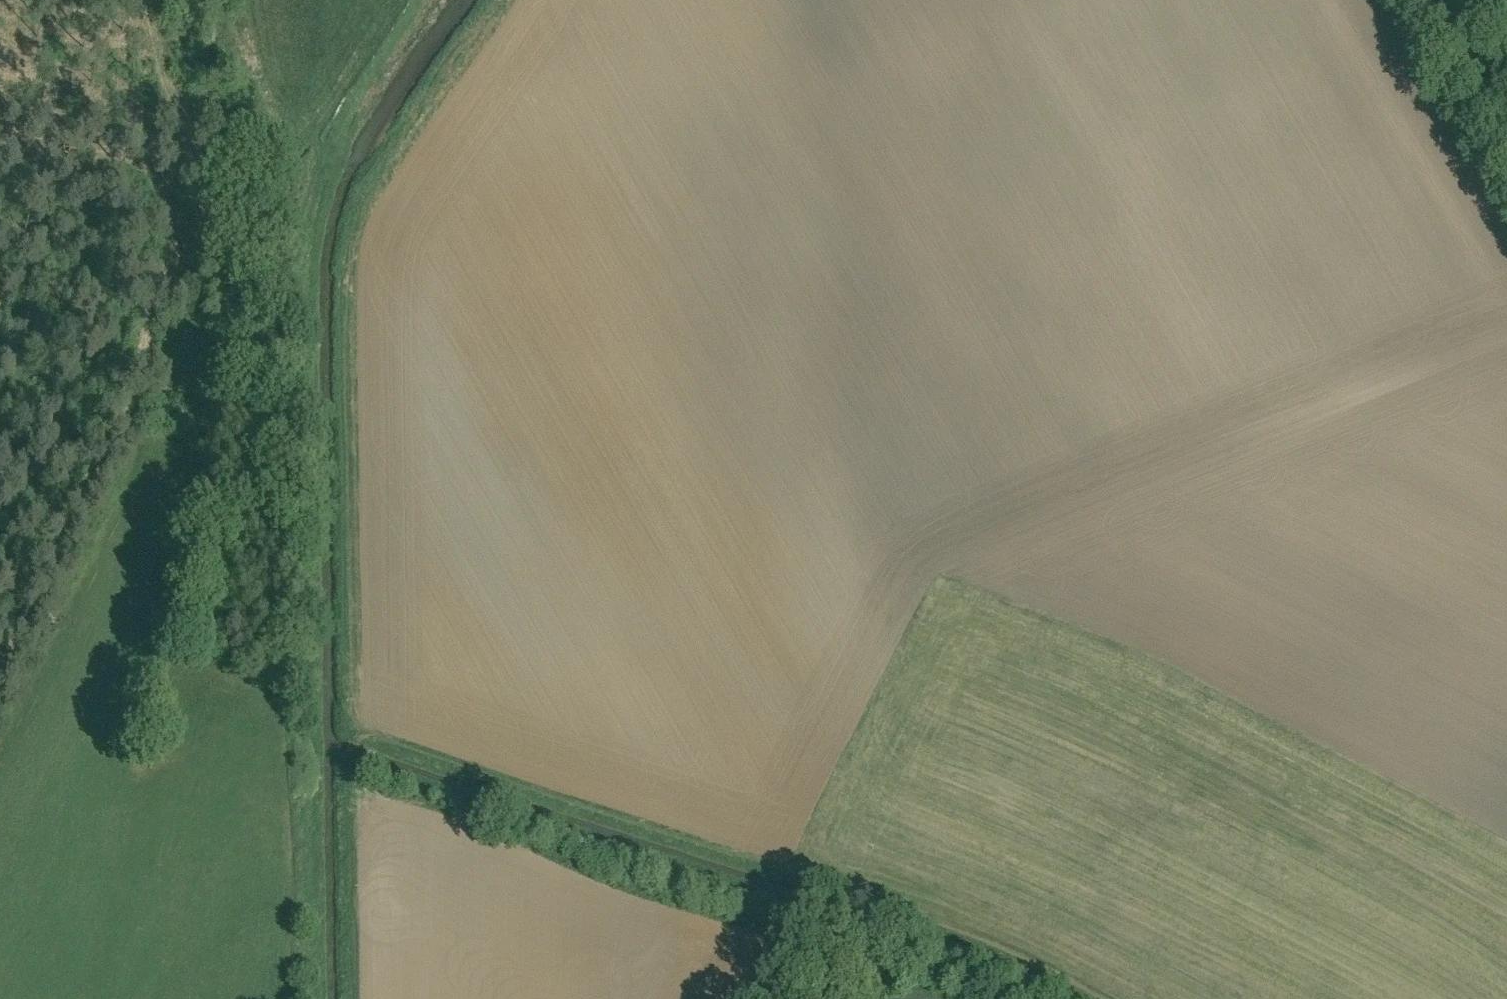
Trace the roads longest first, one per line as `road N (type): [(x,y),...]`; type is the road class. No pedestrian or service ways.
road 1 (residential): [(1506,145),(1424,0)]

